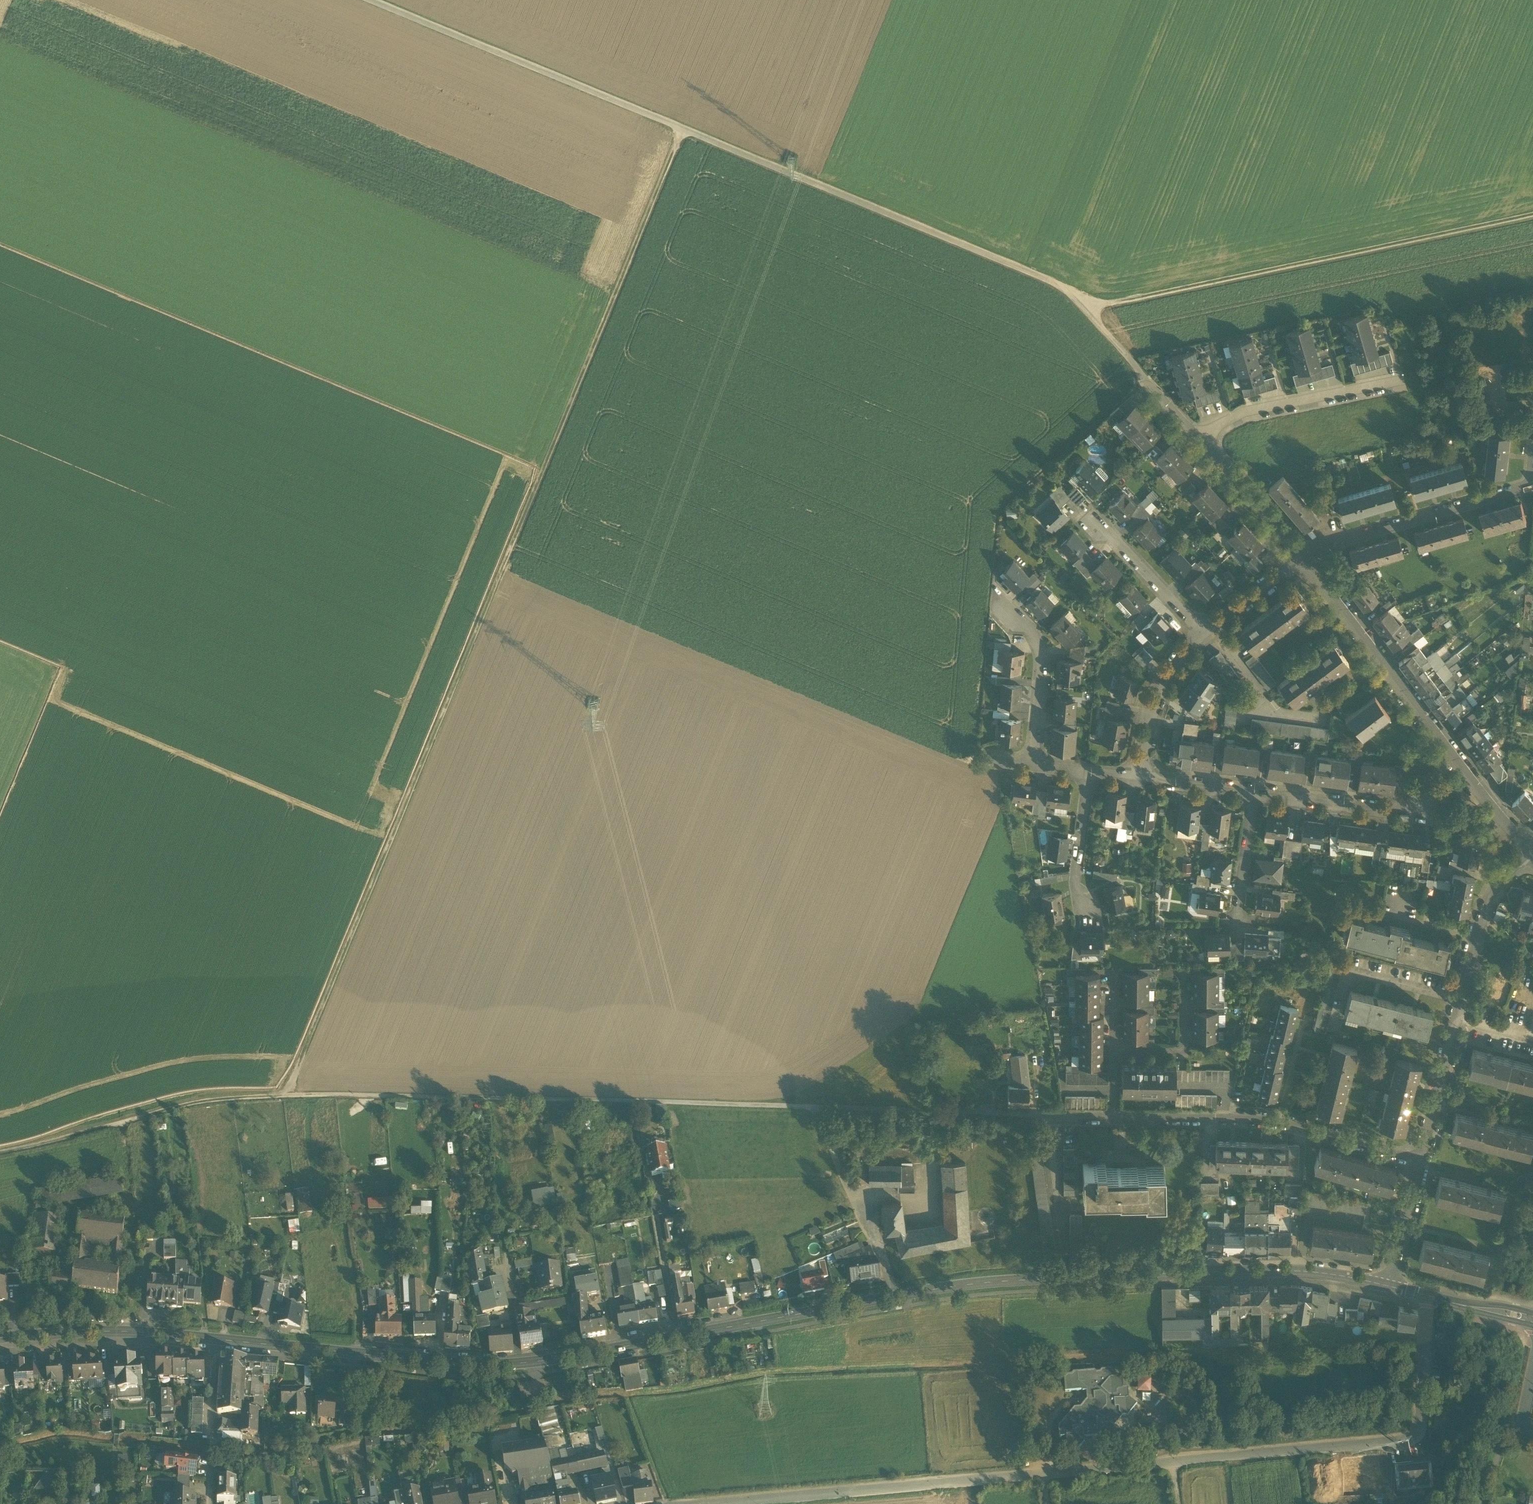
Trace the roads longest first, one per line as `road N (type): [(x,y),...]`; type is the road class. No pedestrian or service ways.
road 1 (secondary): [(219,1340),(520,1363),(964,1285),(1308,1272),(1389,1287)]
road 2 (track): [(284,1098),(683,127)]
road 3 (track): [(0,1152),(197,1104),(284,1098),(1026,1113)]
road 4 (track): [(1144,375),(1057,281),(373,0)]
road 5 (residential): [(720,1503),(1419,1439),(1431,1297)]
road 6 (track): [(1532,215),(1084,309)]
road 7 (residential): [(1299,560),(1532,850)]
road 8 (residential): [(1421,1164),(1476,930),(1492,888),(1532,853)]
road 9 (residential): [(1113,1115),(1272,1119),(1421,1164)]
road 10 (residential): [(1299,560),(1340,539),(1529,484),(1532,461)]
road 11 (secondary): [(0,1338),(132,1331),(219,1340)]
road 12 (residential): [(1195,438),(1245,410),(1398,380)]
road 13 (residential): [(1033,766),(1041,655),(1031,632),(1002,603)]
road 14 (residential): [(1205,636),(1092,516)]
road 15 (residential): [(1414,812),(1251,790)]
road 16 (residential): [(1205,636),(1173,665),(1148,719),(1142,777)]
road 17 (residential): [(1195,438),(1299,560)]
road 18 (residential): [(1090,773),(1075,882),(1090,919)]
road 19 (residential): [(1112,1049),(1183,1050),(1184,975)]
road 20 (residential): [(1251,790),(1237,920)]
road 21 (residential): [(1389,1287),(1421,1164)]
road 22 (residential): [(1299,560),(1205,636)]

